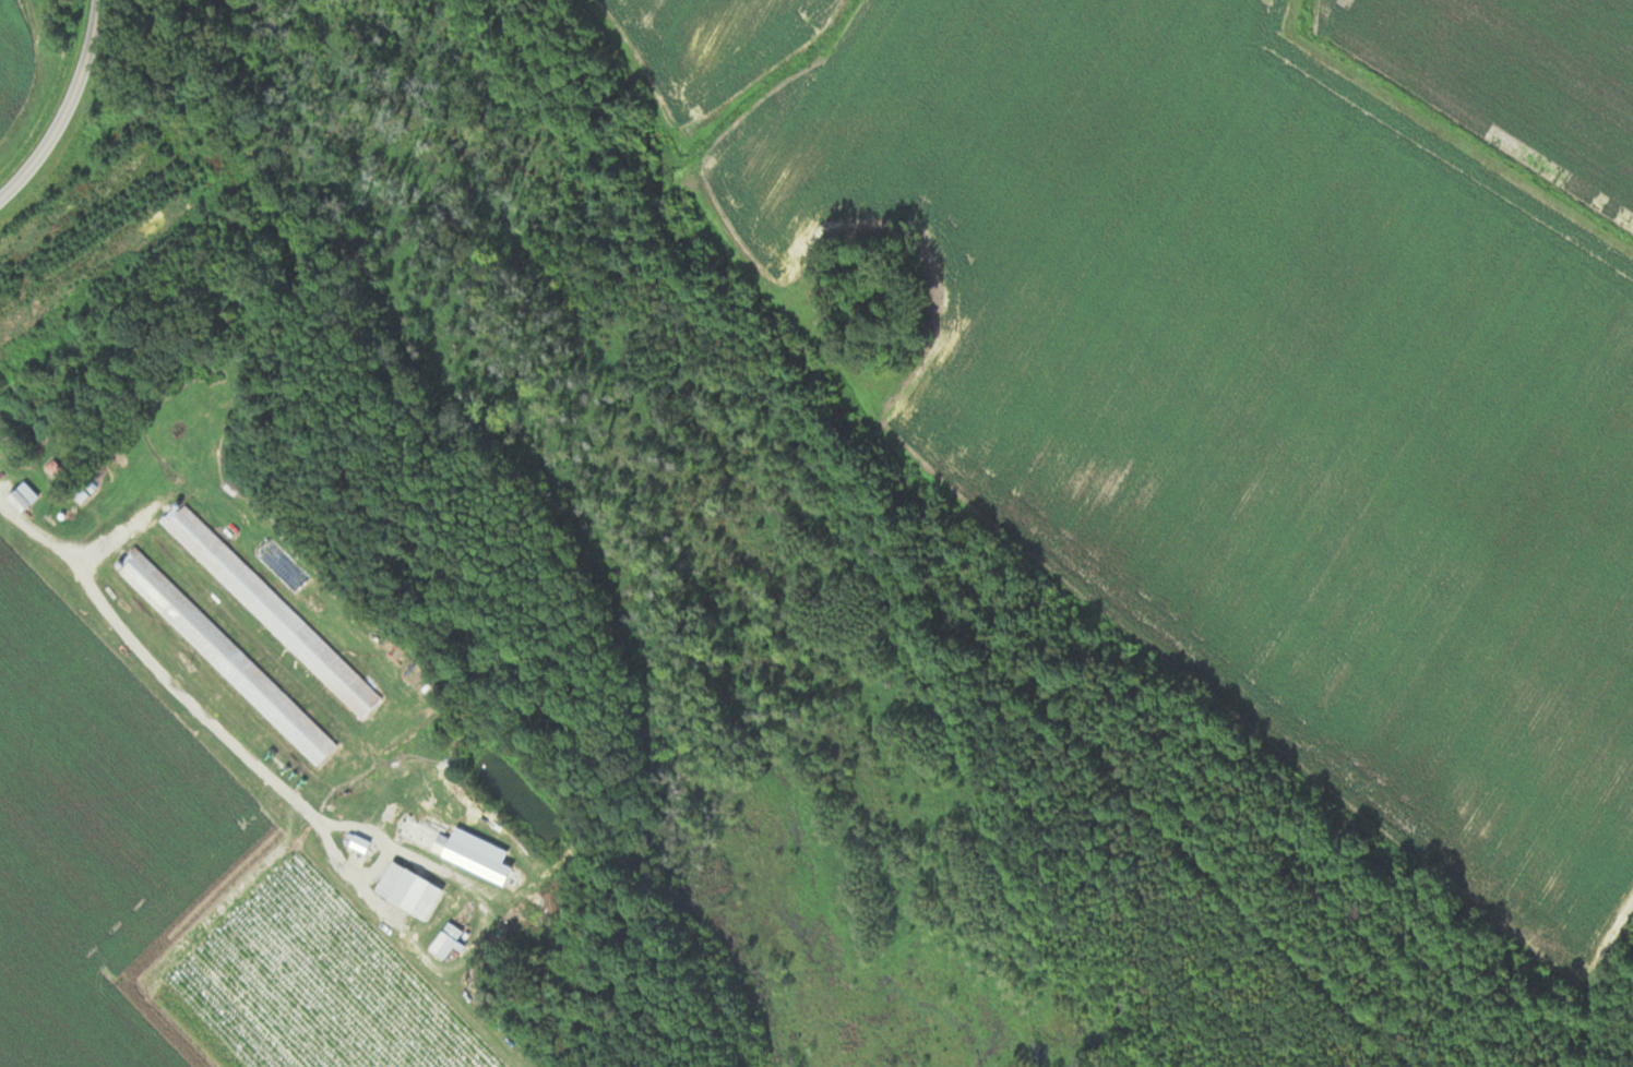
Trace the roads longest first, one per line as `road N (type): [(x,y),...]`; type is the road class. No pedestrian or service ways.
road 1 (residential): [(0,198),(29,172),(68,103),(94,32),(96,0)]

